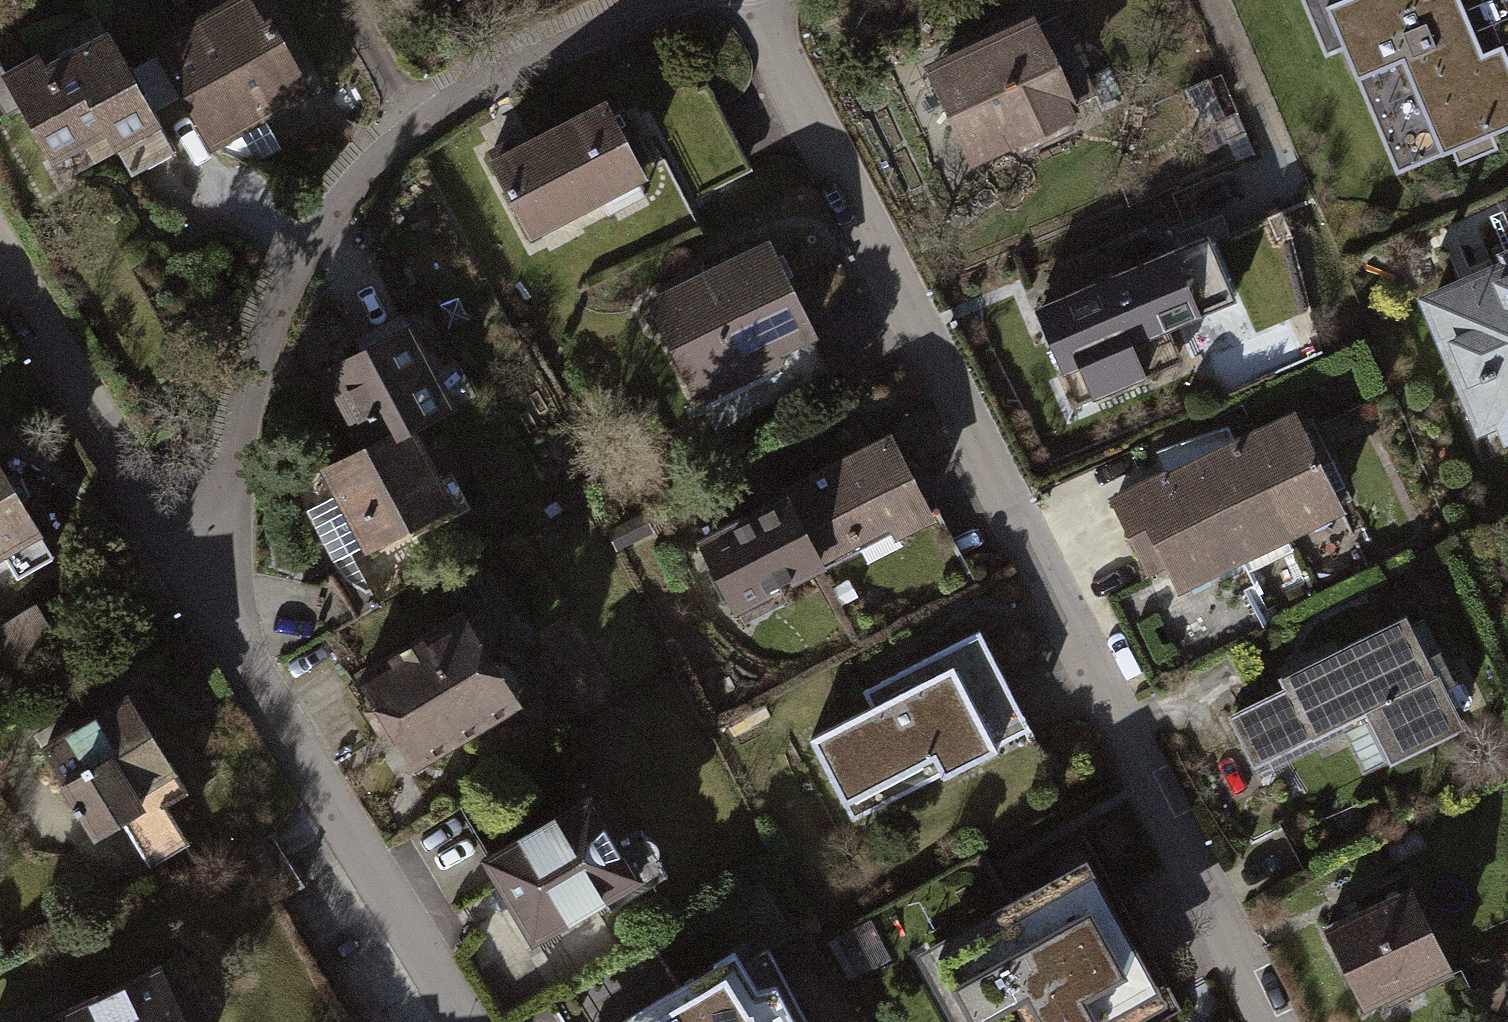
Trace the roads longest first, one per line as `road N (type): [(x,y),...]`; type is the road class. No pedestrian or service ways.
road 1 (residential): [(755,0),(1168,790),(1280,1021)]
road 2 (residential): [(200,571),(221,458),(276,321),(352,177),(404,137),(676,0)]
road 3 (residential): [(454,1021),(200,571)]
road 4 (residential): [(200,571),(0,239)]

